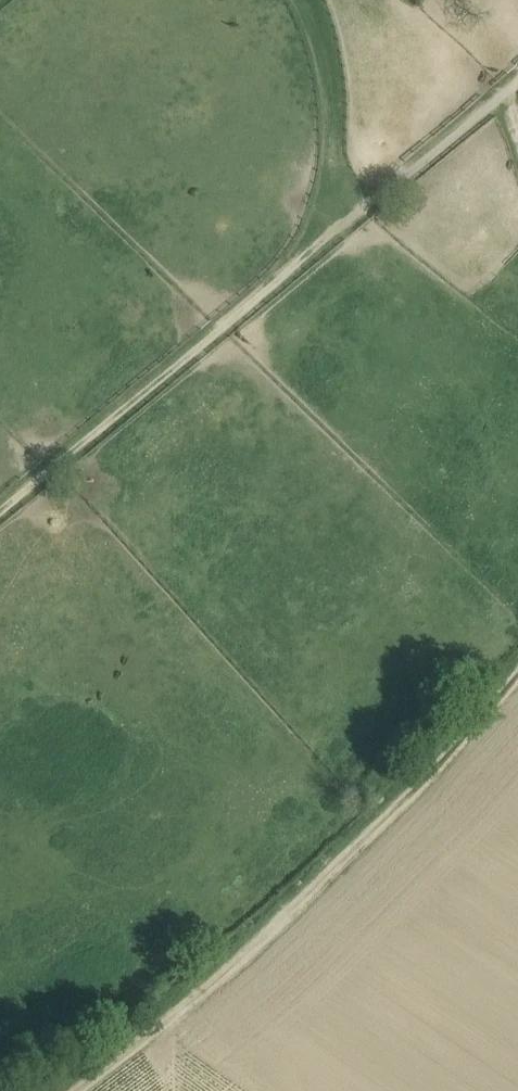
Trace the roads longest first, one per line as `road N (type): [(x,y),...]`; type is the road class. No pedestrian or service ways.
road 1 (track): [(79,1090),(259,951),(440,776),(517,685)]
road 2 (track): [(0,513),(291,276)]
road 3 (track): [(291,276),(517,87)]
road 4 (track): [(334,199),(340,134),(323,48),(302,0)]

